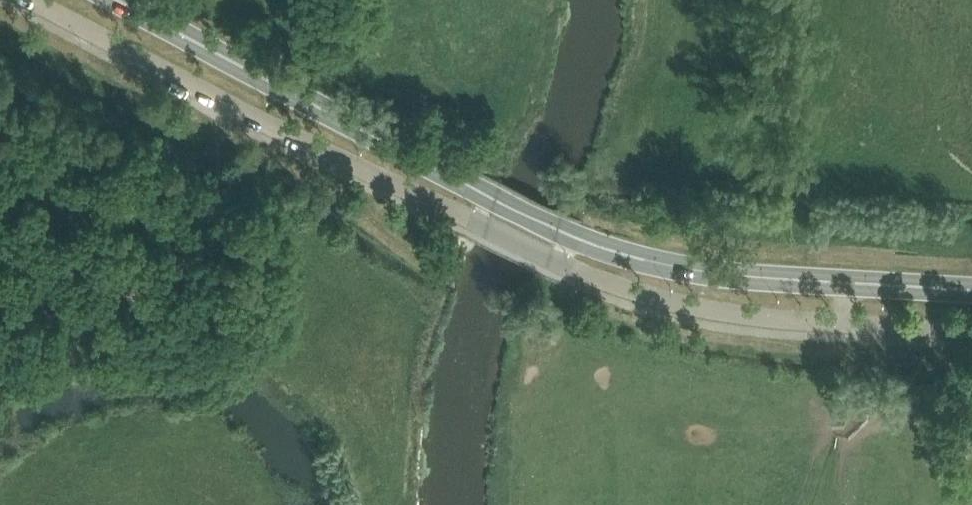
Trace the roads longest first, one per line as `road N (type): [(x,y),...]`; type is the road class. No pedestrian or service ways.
road 1 (residential): [(18,0),(590,276),(734,313),(841,322)]
road 2 (tertiary): [(607,248),(115,0)]
road 3 (tertiary): [(607,248),(704,271),(843,282)]
road 4 (residential): [(841,322),(971,329)]
road 5 (tertiary): [(843,282),(971,289)]

